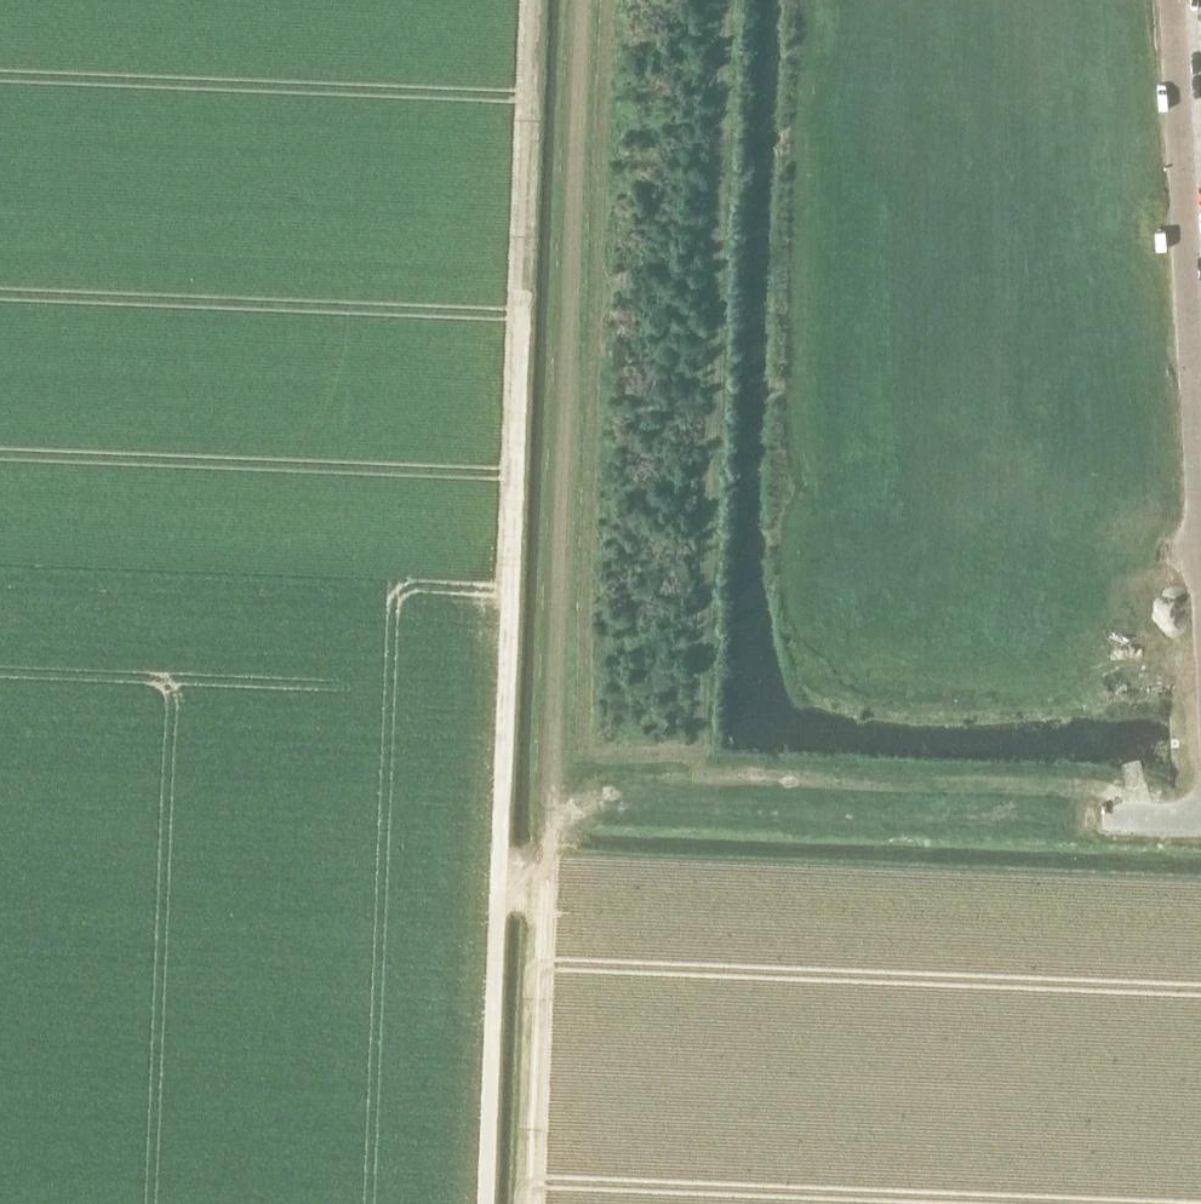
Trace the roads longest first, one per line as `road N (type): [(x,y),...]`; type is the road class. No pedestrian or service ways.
road 1 (residential): [(1200,551),(985,584),(957,562),(912,267),(916,0)]
road 2 (residential): [(1193,374),(1171,0)]
road 3 (residential): [(1200,550),(1193,374)]

